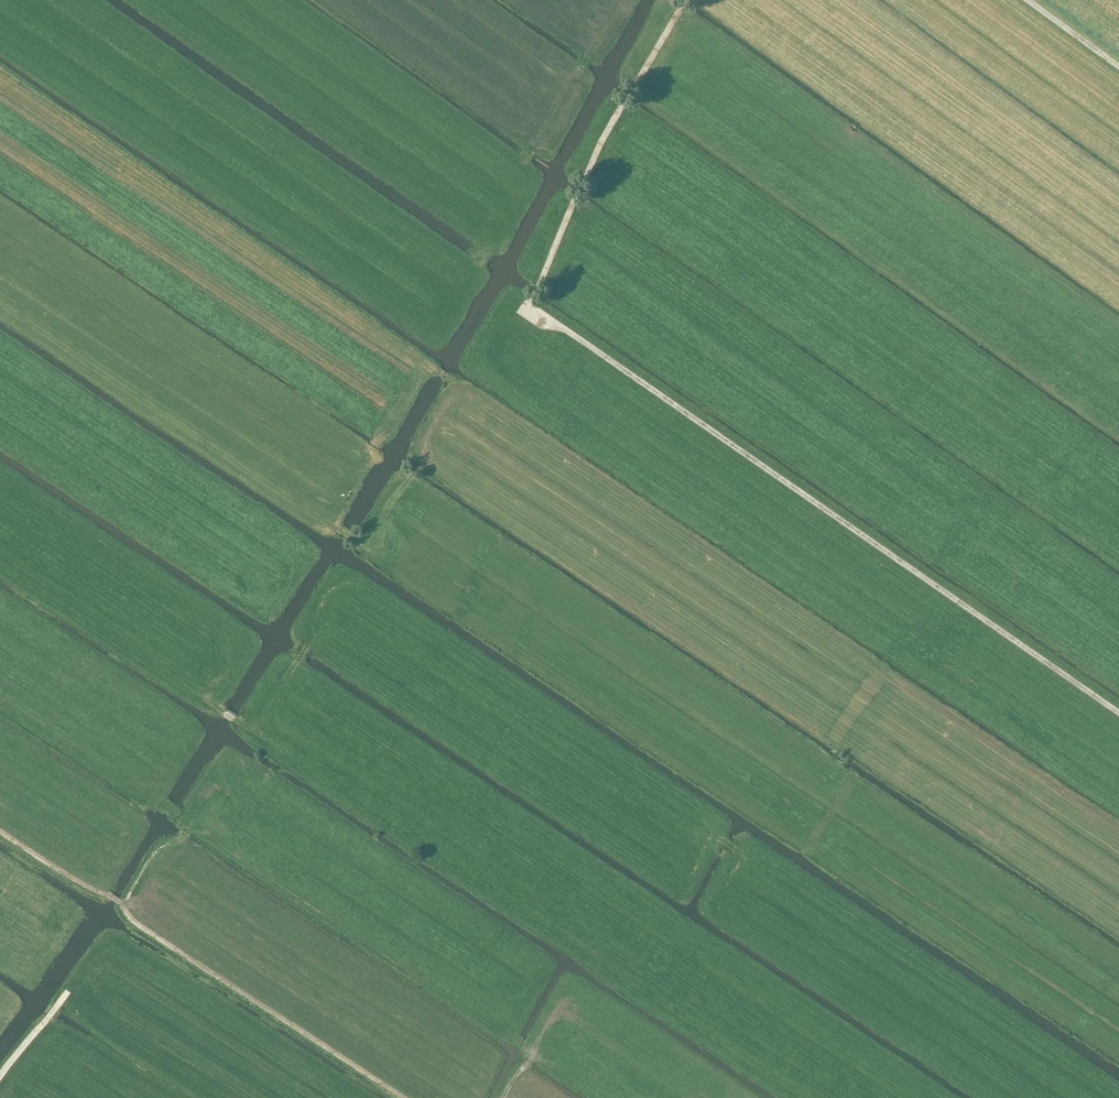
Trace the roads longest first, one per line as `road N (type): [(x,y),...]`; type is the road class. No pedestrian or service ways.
road 1 (track): [(686,0),(608,131),(529,306),(1118,713)]
road 2 (track): [(0,830),(403,1097)]

